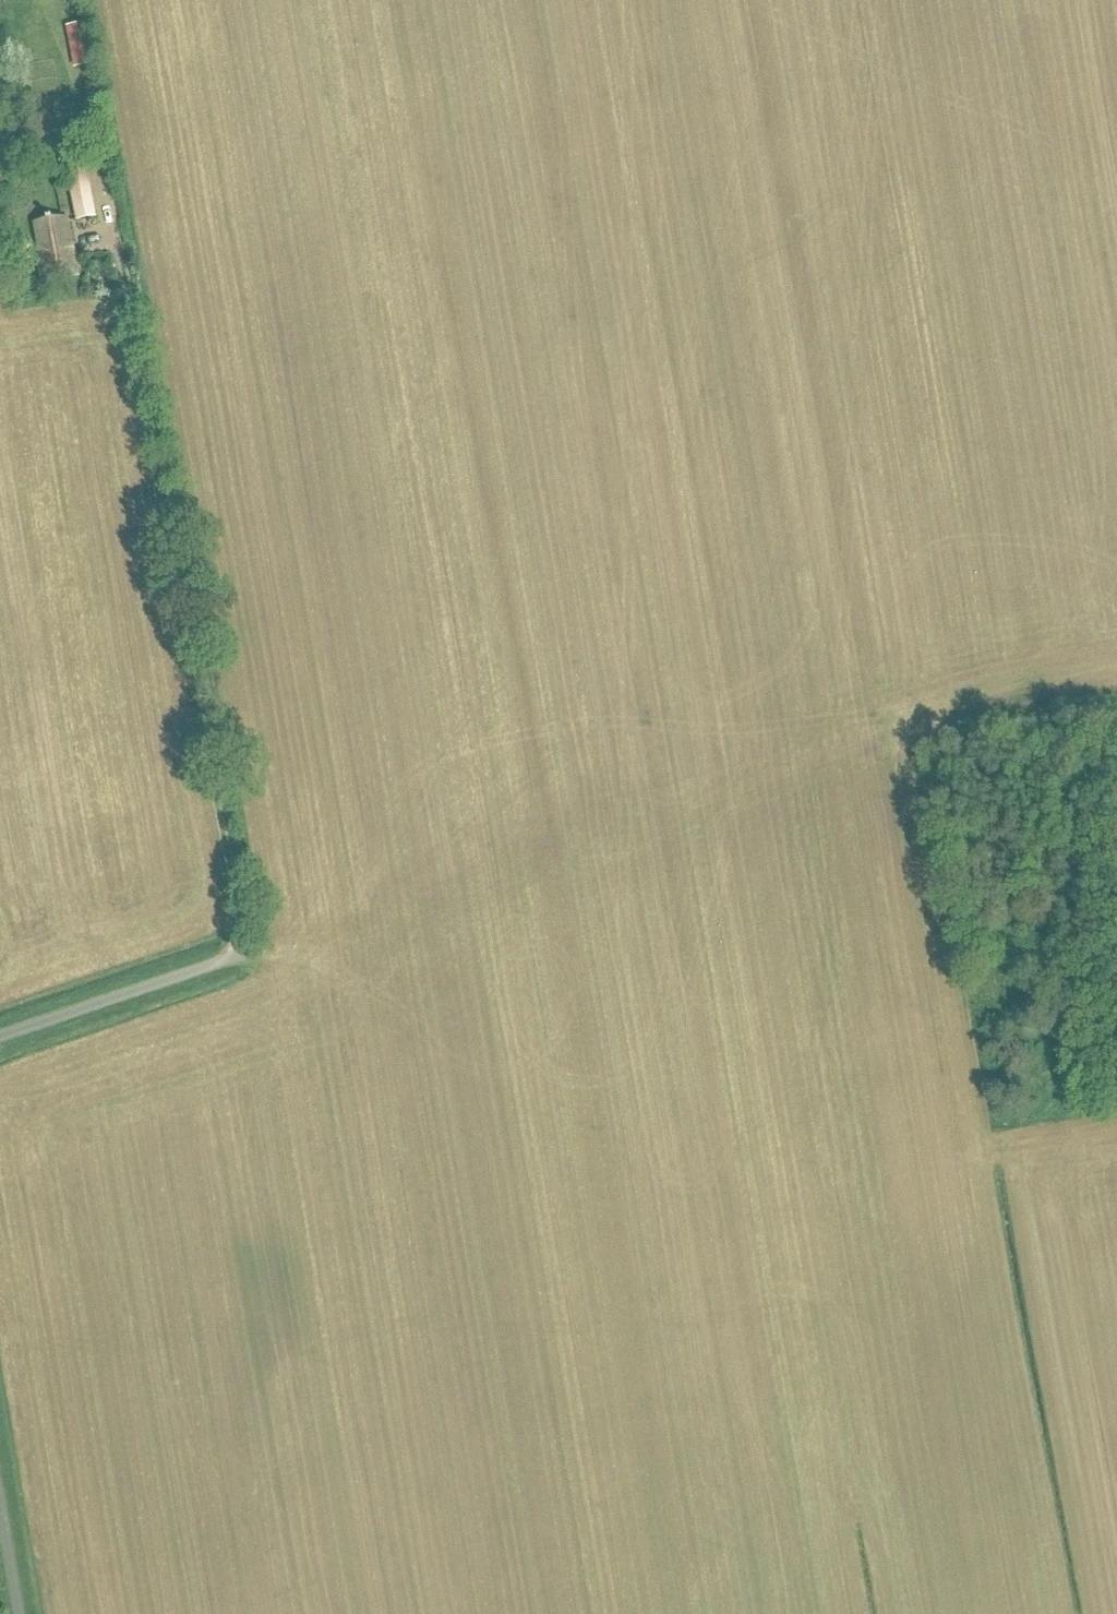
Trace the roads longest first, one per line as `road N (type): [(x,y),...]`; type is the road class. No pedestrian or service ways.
road 1 (unclassified): [(256,951),(0,1039)]

